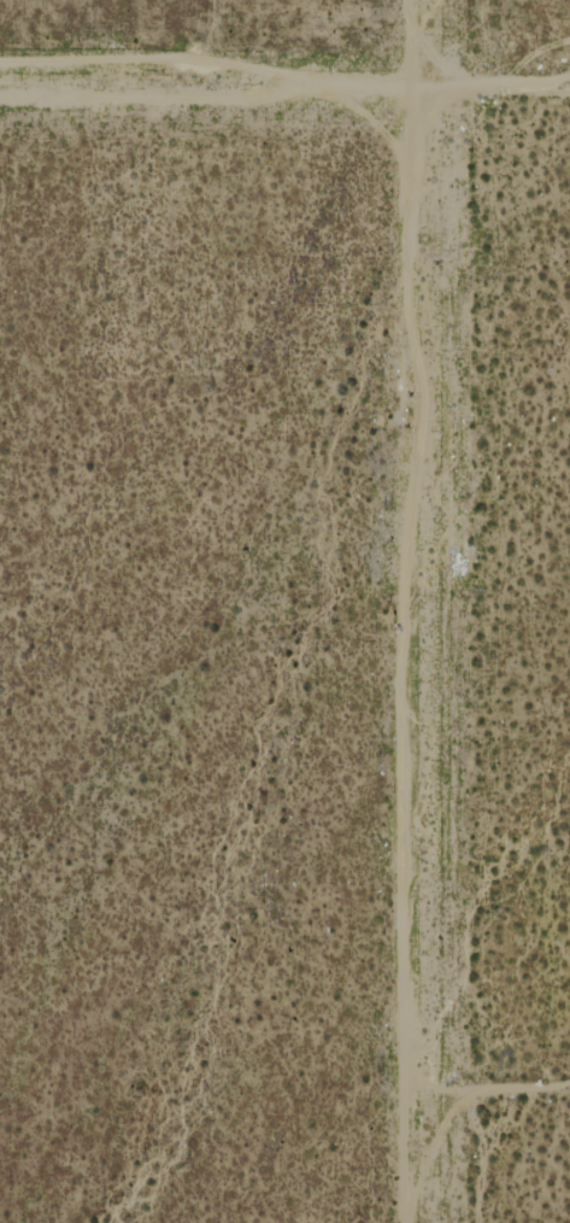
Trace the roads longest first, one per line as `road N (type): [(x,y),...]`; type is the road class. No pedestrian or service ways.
road 1 (track): [(427,1222),(430,0)]
road 2 (track): [(569,86),(0,71)]
road 3 (track): [(425,1087),(569,1086)]

